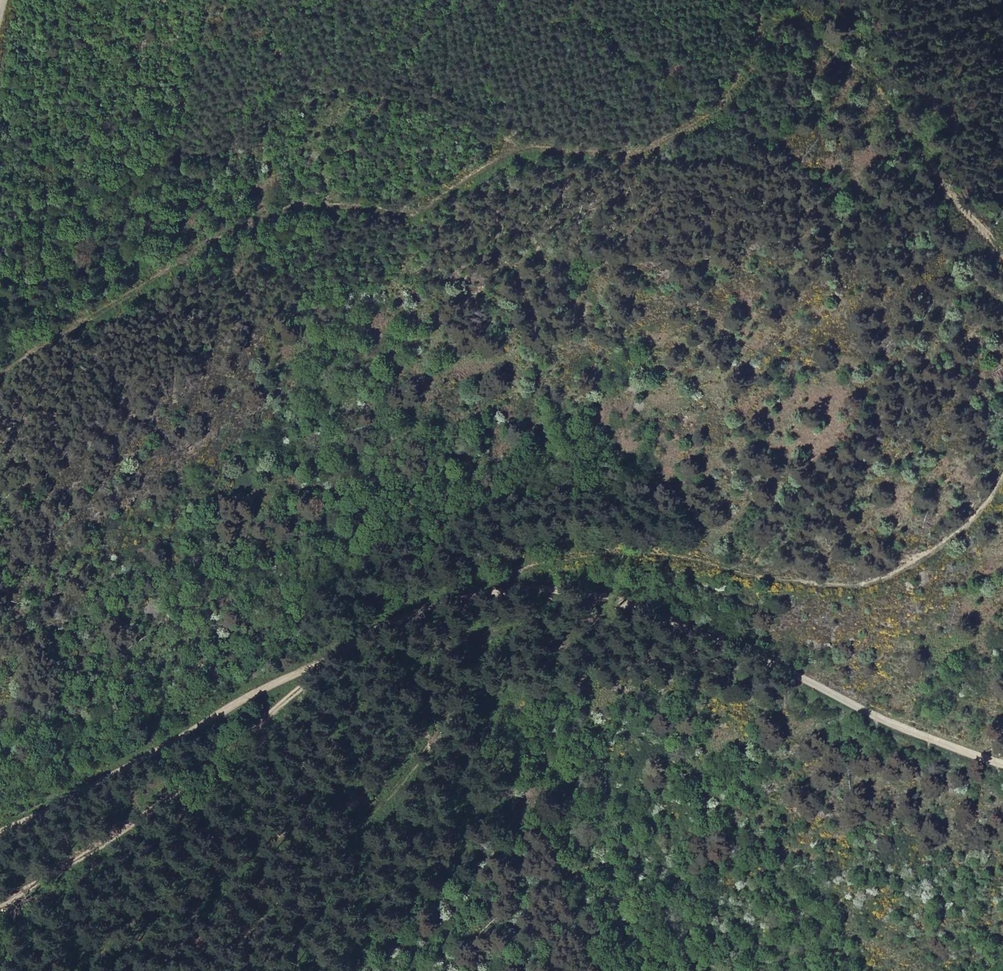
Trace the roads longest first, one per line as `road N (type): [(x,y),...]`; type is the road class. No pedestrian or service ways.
road 1 (unclassified): [(0,833),(263,689),(398,626),(523,591),(631,604),(850,705),(1002,764)]

